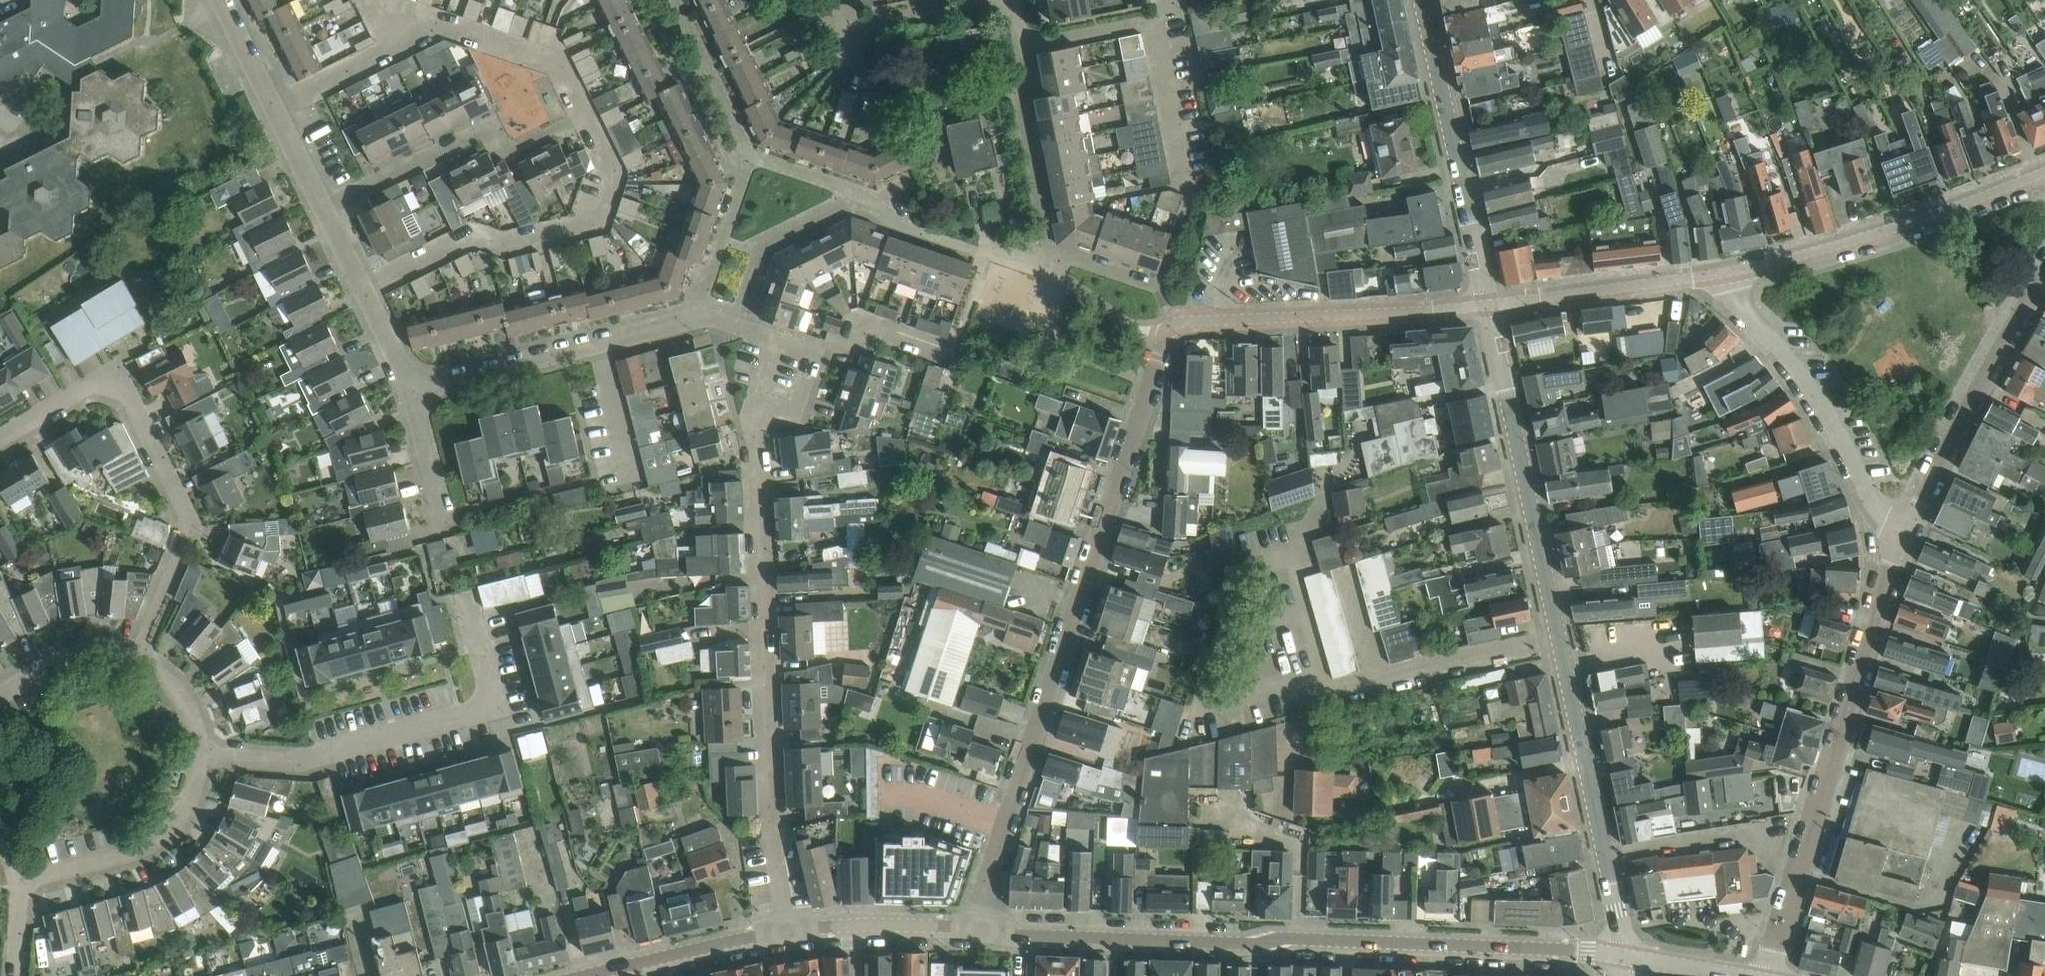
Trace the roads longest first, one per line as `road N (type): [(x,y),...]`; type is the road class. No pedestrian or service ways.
road 1 (residential): [(1630,958),(976,927)]
road 2 (residential): [(976,927),(1159,357),(1161,329)]
road 3 (residential): [(782,932),(769,825),(758,403)]
road 4 (residential): [(1907,529),(1767,975)]
road 5 (residential): [(138,661),(190,537),(188,511),(131,398),(115,382),(89,383),(0,437)]
road 6 (residential): [(1557,636),(1327,697),(1292,554)]
road 7 (residential): [(198,754),(304,760),(476,714),(490,684),(474,623)]
road 8 (residential): [(364,290),(474,233),(507,243),(597,224),(616,168),(587,113)]
road 9 (tertiary): [(1557,636),(1489,306)]
road 10 (residential): [(2044,171),(1897,225),(1727,271)]
road 11 (tertiary): [(1630,958),(1557,636)]
road 12 (residential): [(1489,306),(1205,320),(1161,329)]
road 13 (residential): [(1727,271),(1732,291),(1815,395),(1884,519),(1907,529)]
road 14 (tertiary): [(1489,306),(1422,0)]
road 15 (residential): [(324,209),(491,130),(503,154),(587,113)]
road 16 (residential): [(1907,529),(1964,411),(2044,273)]
road 17 (residential): [(1489,306),(1727,271)]
road 18 (residential): [(23,881),(155,840),(189,799),(198,754)]
road 19 (residential): [(587,975),(782,932)]
road 20 (residential): [(1047,240),(1021,101),(1022,46)]
road 21 (residential): [(976,927),(782,932)]
road 22 (residential): [(410,387),(597,342)]
road 23 (residential): [(587,113),(564,71),(437,23)]
road 24 (residential): [(275,108),(437,23)]
road 25 (residential): [(752,157),(675,0)]
road 26 (residential): [(1189,193),(1154,22)]
road 27 (residential): [(0,693),(73,655),(138,661)]
road 28 (residential): [(843,28),(987,0)]
road 29 (residential): [(597,342),(631,484)]
road 30 (residential): [(410,387),(447,526)]
road 31 (residential): [(948,356),(865,329),(847,345),(817,352)]
road 32 (residential): [(1036,270),(1051,252),(1158,287)]
road 33 (residential): [(1022,46),(1154,22)]
road 34 (residential): [(752,157),(870,205)]
road 35 (residential): [(275,108),(221,0)]

